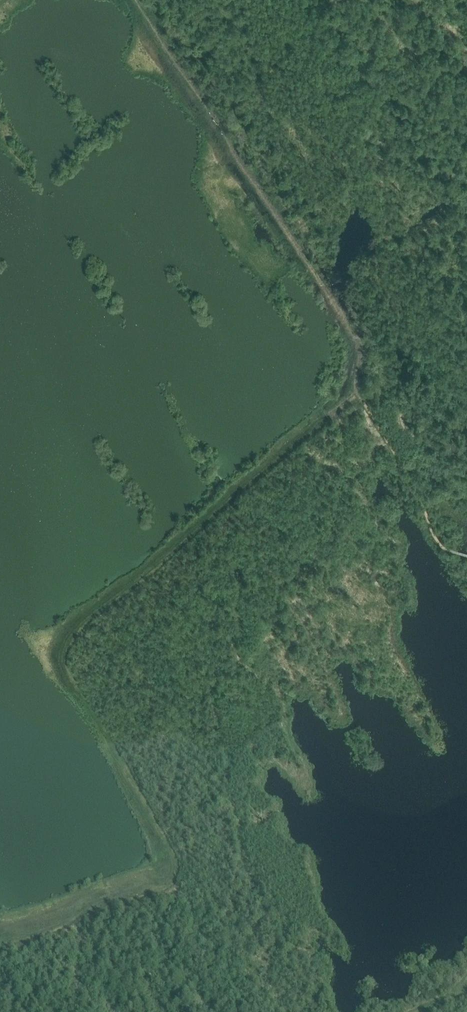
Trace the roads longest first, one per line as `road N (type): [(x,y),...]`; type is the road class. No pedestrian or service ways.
road 1 (track): [(356,394),(72,629),(67,678),(166,857),(164,872),(0,926)]

